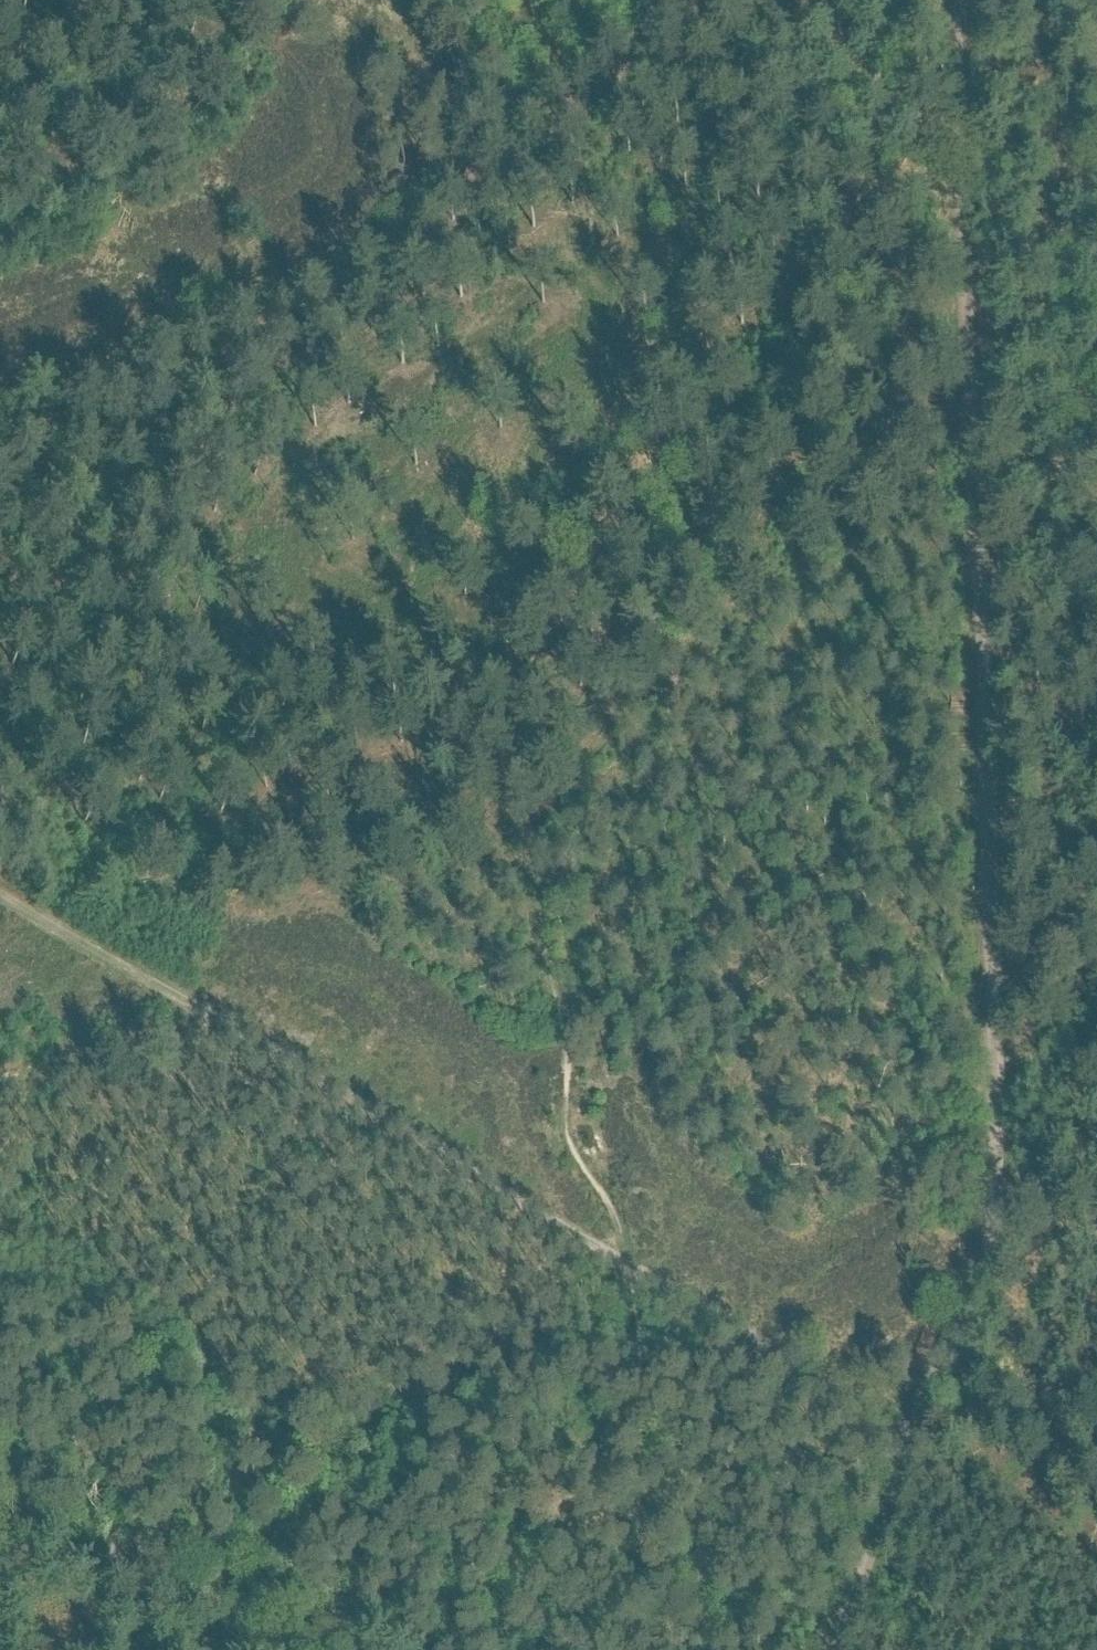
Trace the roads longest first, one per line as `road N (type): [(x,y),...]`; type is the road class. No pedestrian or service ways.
road 1 (track): [(993,1117),(968,438)]
road 2 (track): [(836,1649),(982,1275),(993,1224),(993,1117)]
road 3 (track): [(968,438),(955,0)]
road 4 (track): [(0,1410),(75,1448),(171,1531),(360,1649)]
road 5 (track): [(993,1117),(1096,955)]

